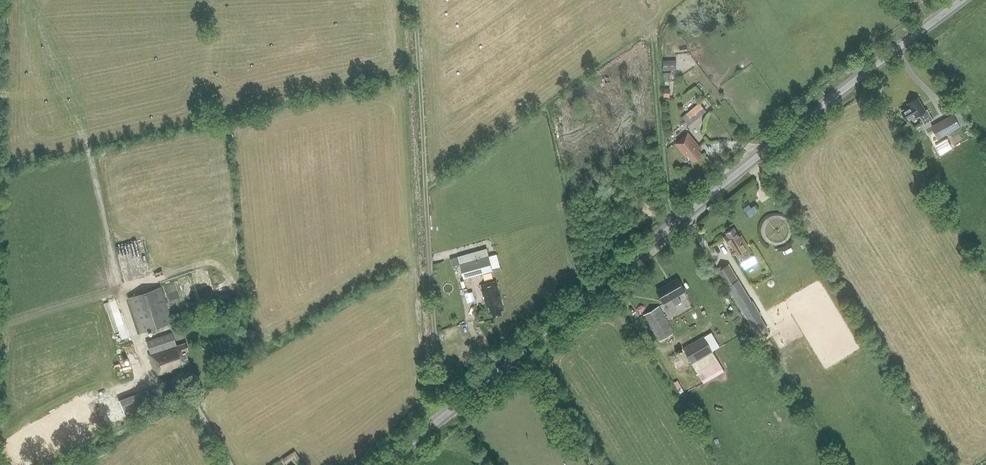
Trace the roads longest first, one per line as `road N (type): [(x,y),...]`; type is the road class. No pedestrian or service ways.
road 1 (tertiary): [(381,464),(960,0)]
road 2 (track): [(433,422),(411,0)]
road 3 (track): [(229,464),(187,397),(152,377),(123,301)]

